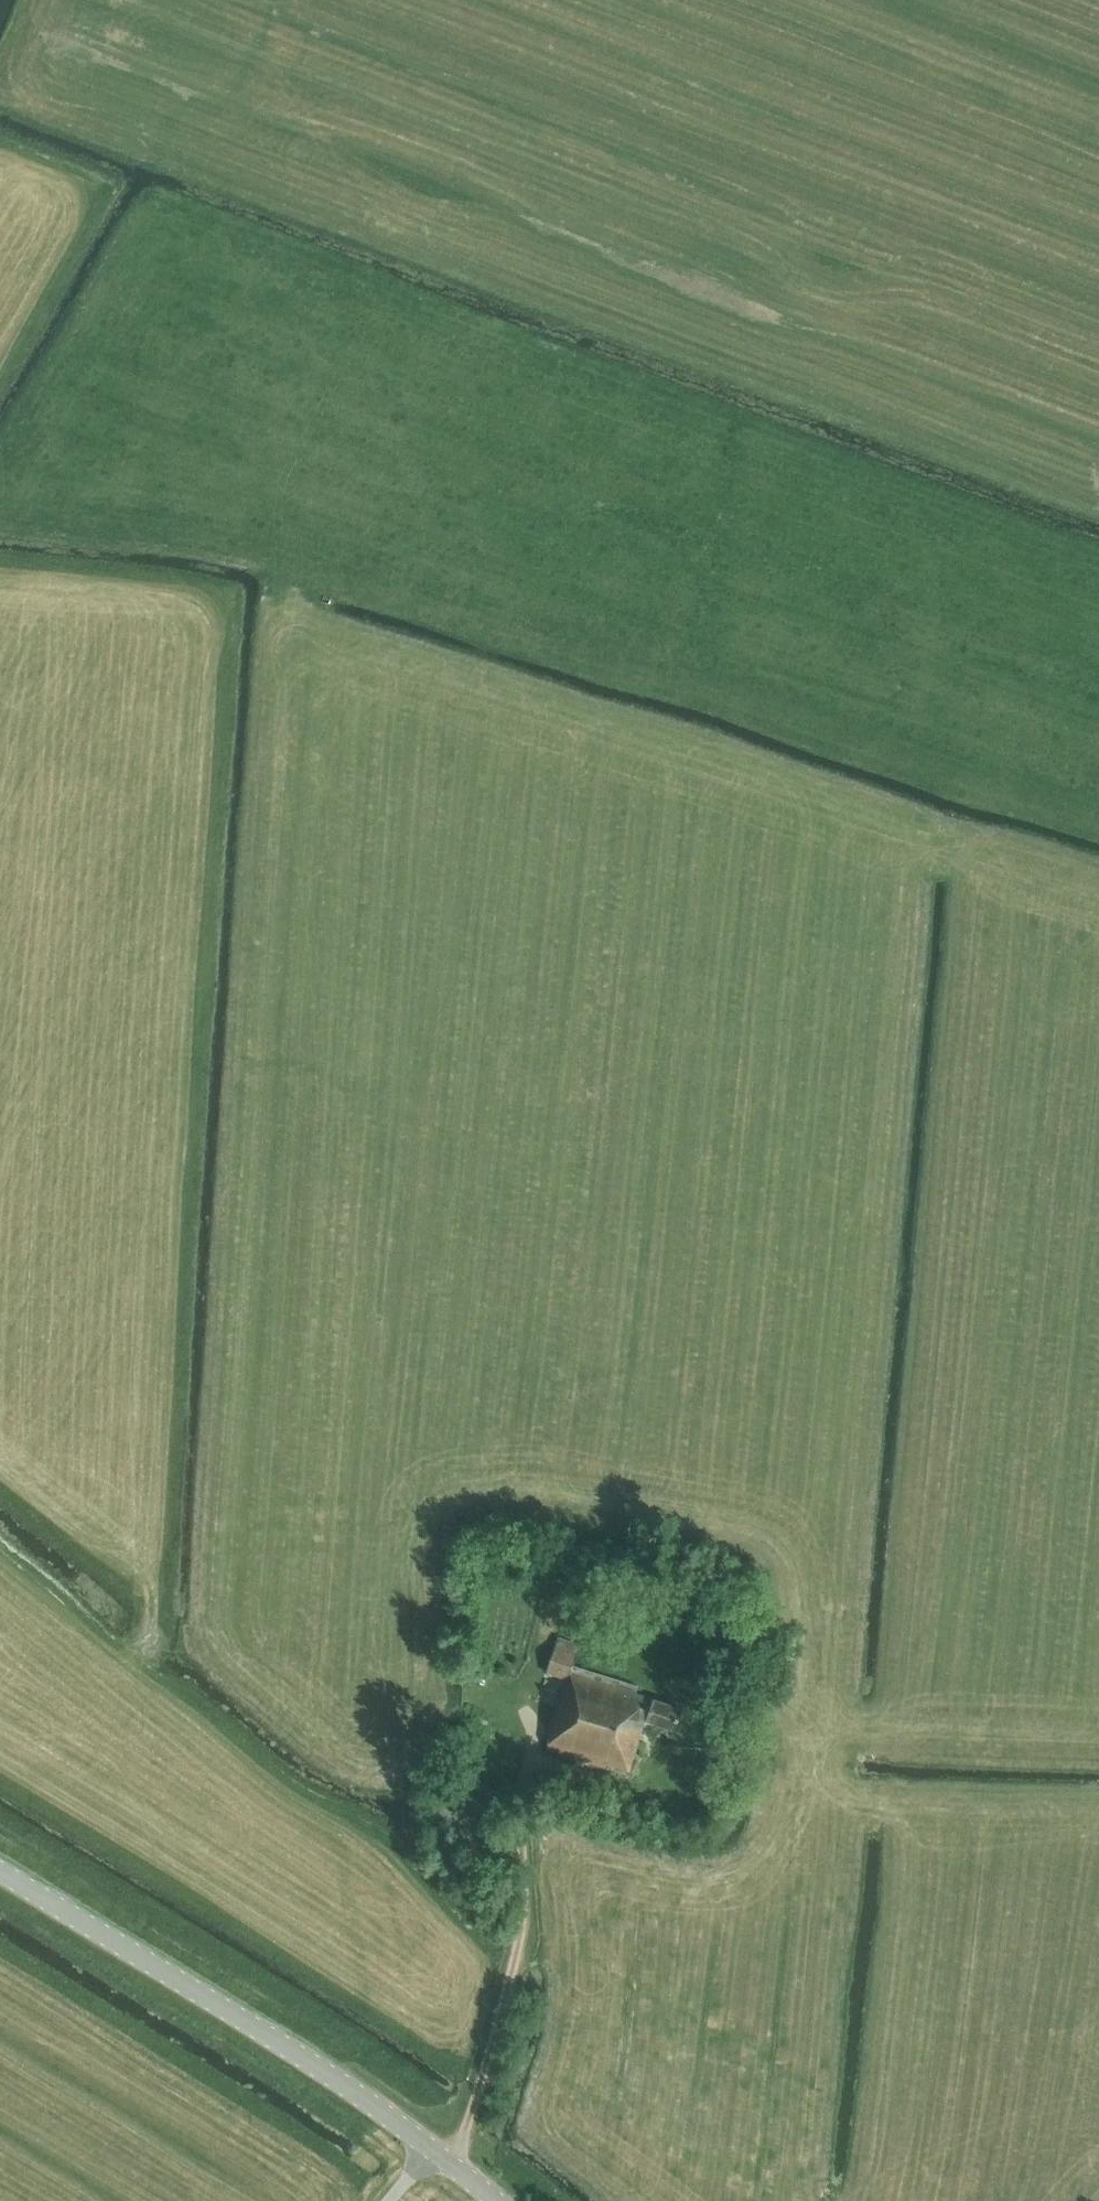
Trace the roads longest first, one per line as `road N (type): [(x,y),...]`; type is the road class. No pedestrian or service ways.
road 1 (tertiary): [(497,2200),(323,2071),(0,1871)]

